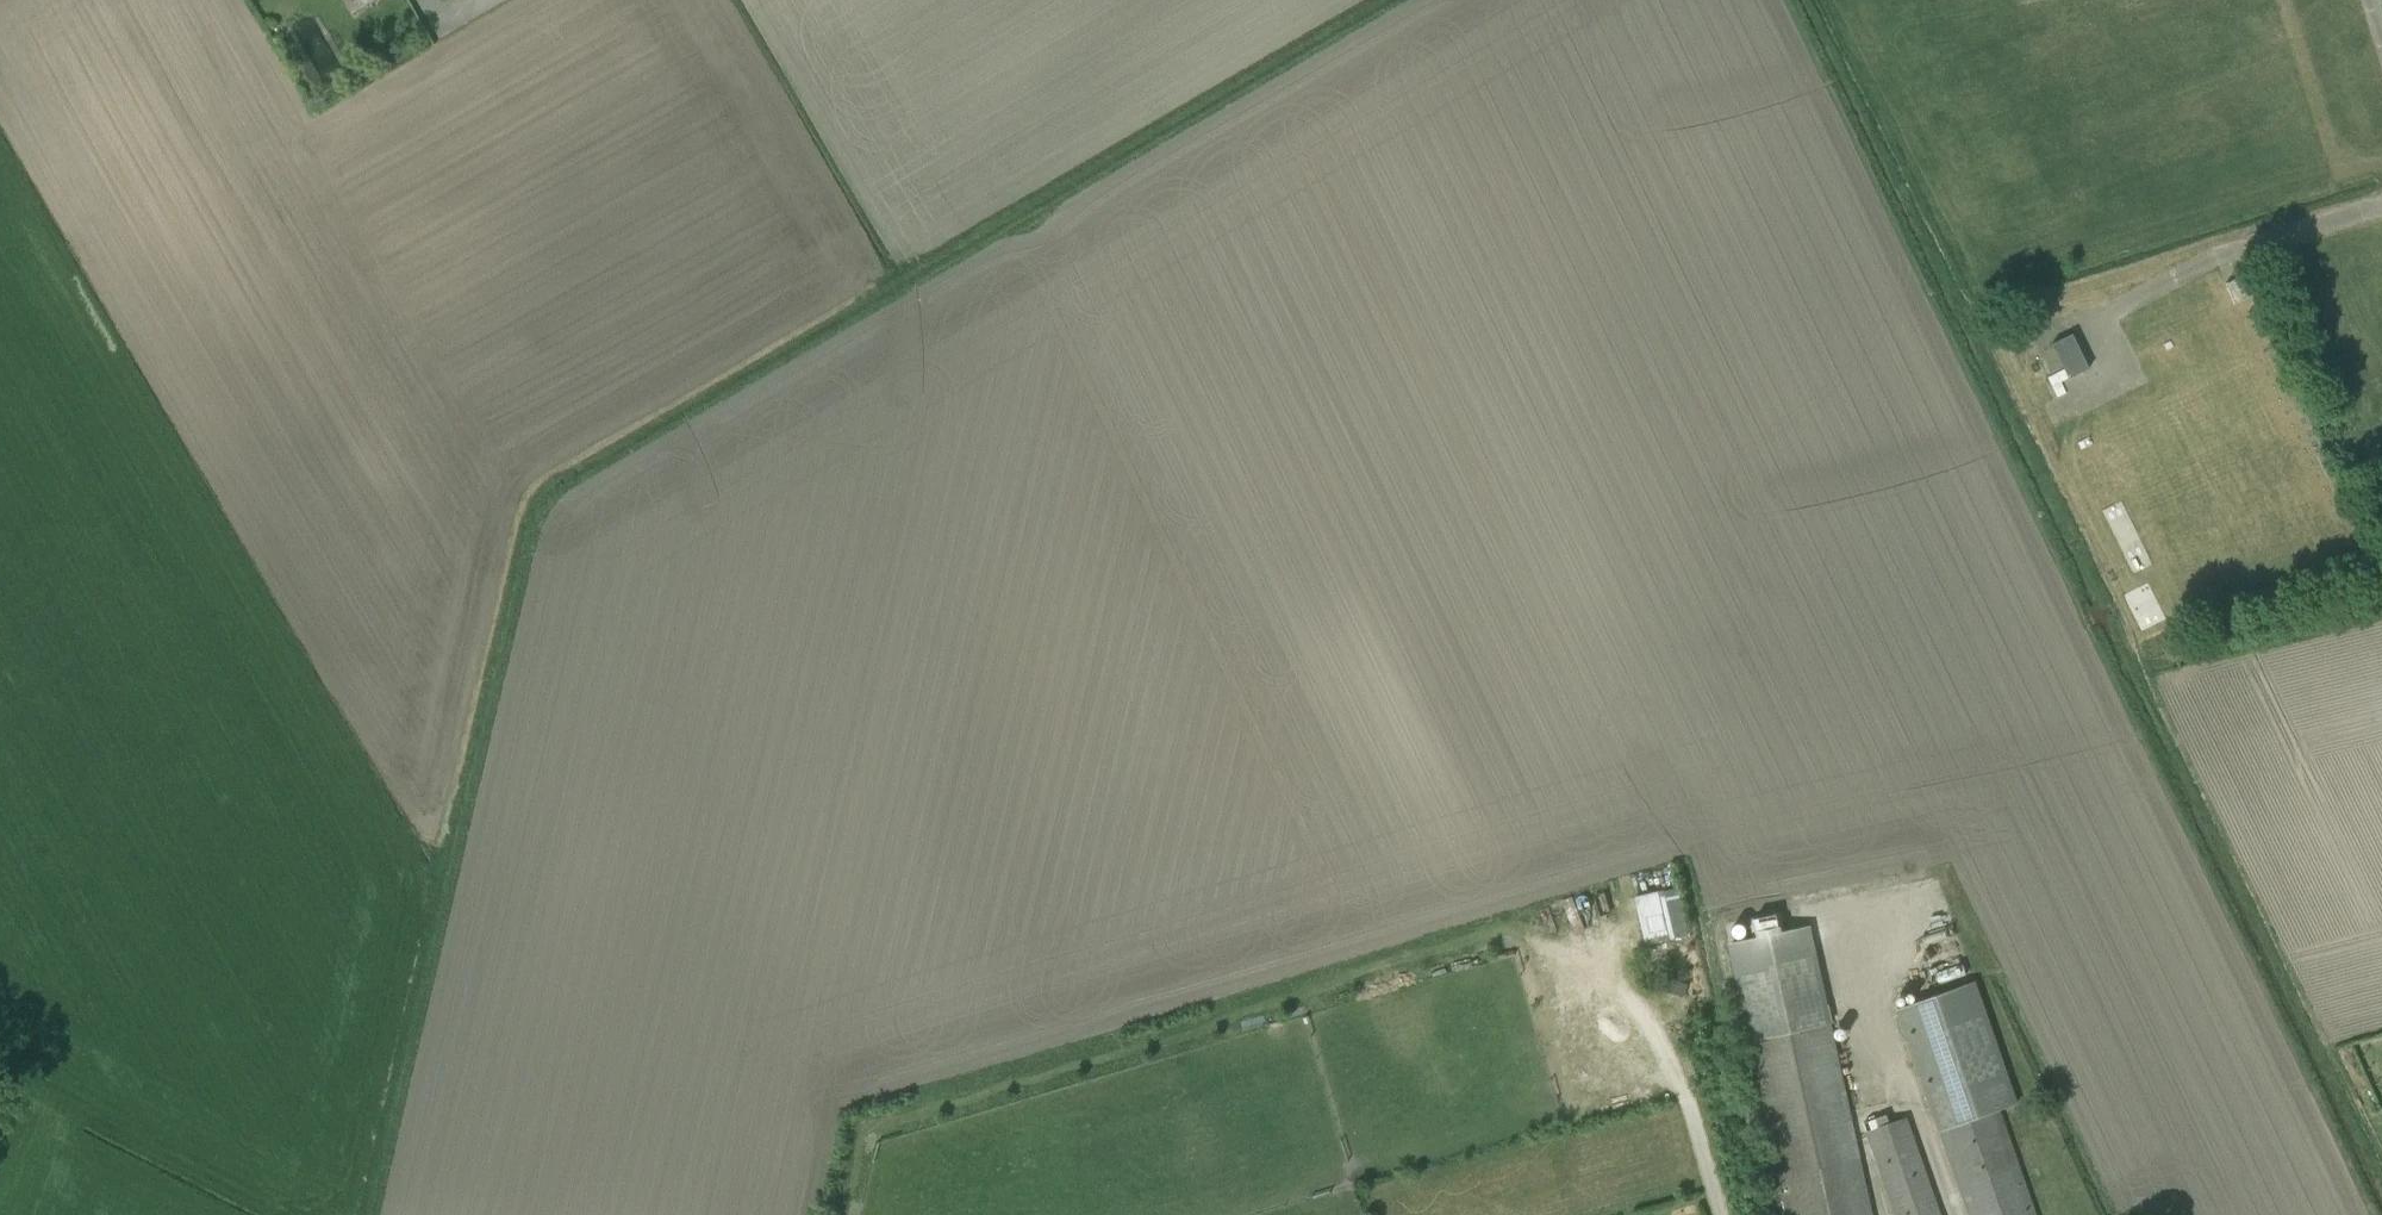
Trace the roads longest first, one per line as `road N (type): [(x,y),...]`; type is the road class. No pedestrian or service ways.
road 1 (track): [(1689,1101),(1672,1047),(1632,992),(1566,950),(1521,933)]

